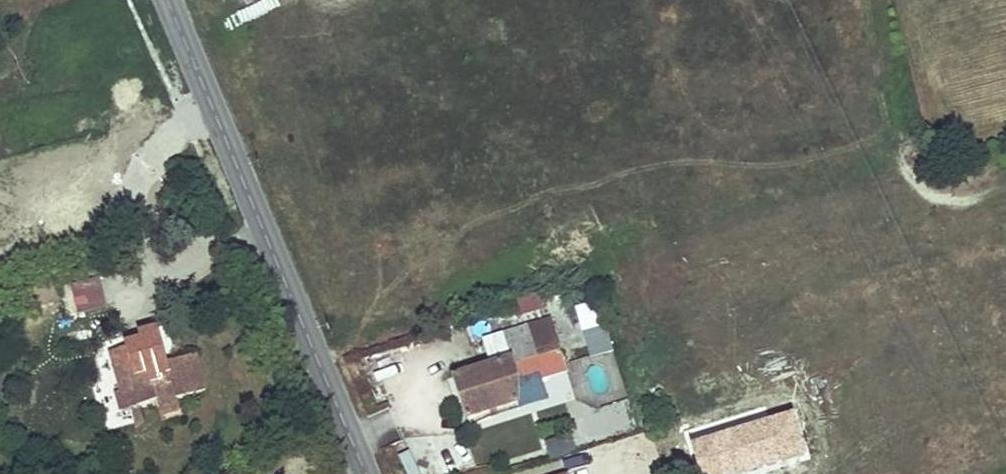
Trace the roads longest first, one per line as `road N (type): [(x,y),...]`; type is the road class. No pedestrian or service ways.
road 1 (tertiary): [(369,473),(167,0)]

